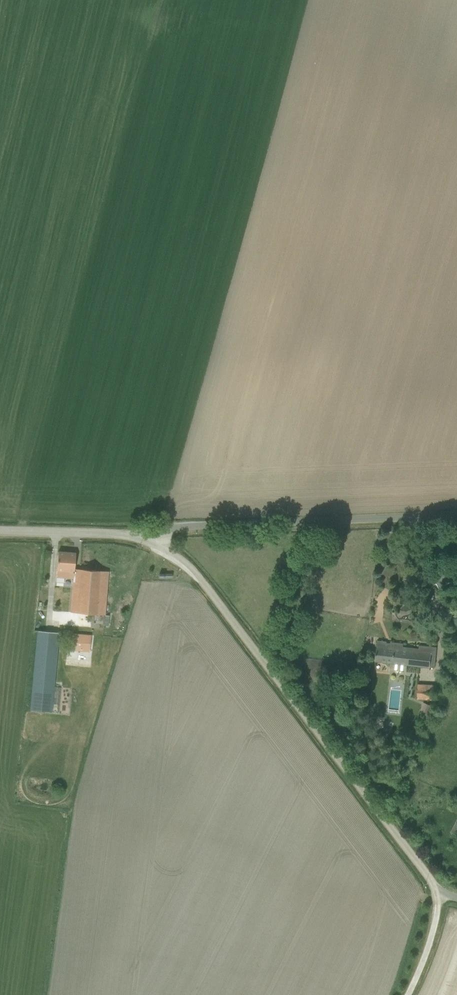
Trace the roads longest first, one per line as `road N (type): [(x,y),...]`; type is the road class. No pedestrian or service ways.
road 1 (unclassified): [(436,896),(201,580),(173,555)]
road 2 (unclassified): [(456,515),(195,526),(145,542)]
road 3 (unclassified): [(145,542),(0,530)]

